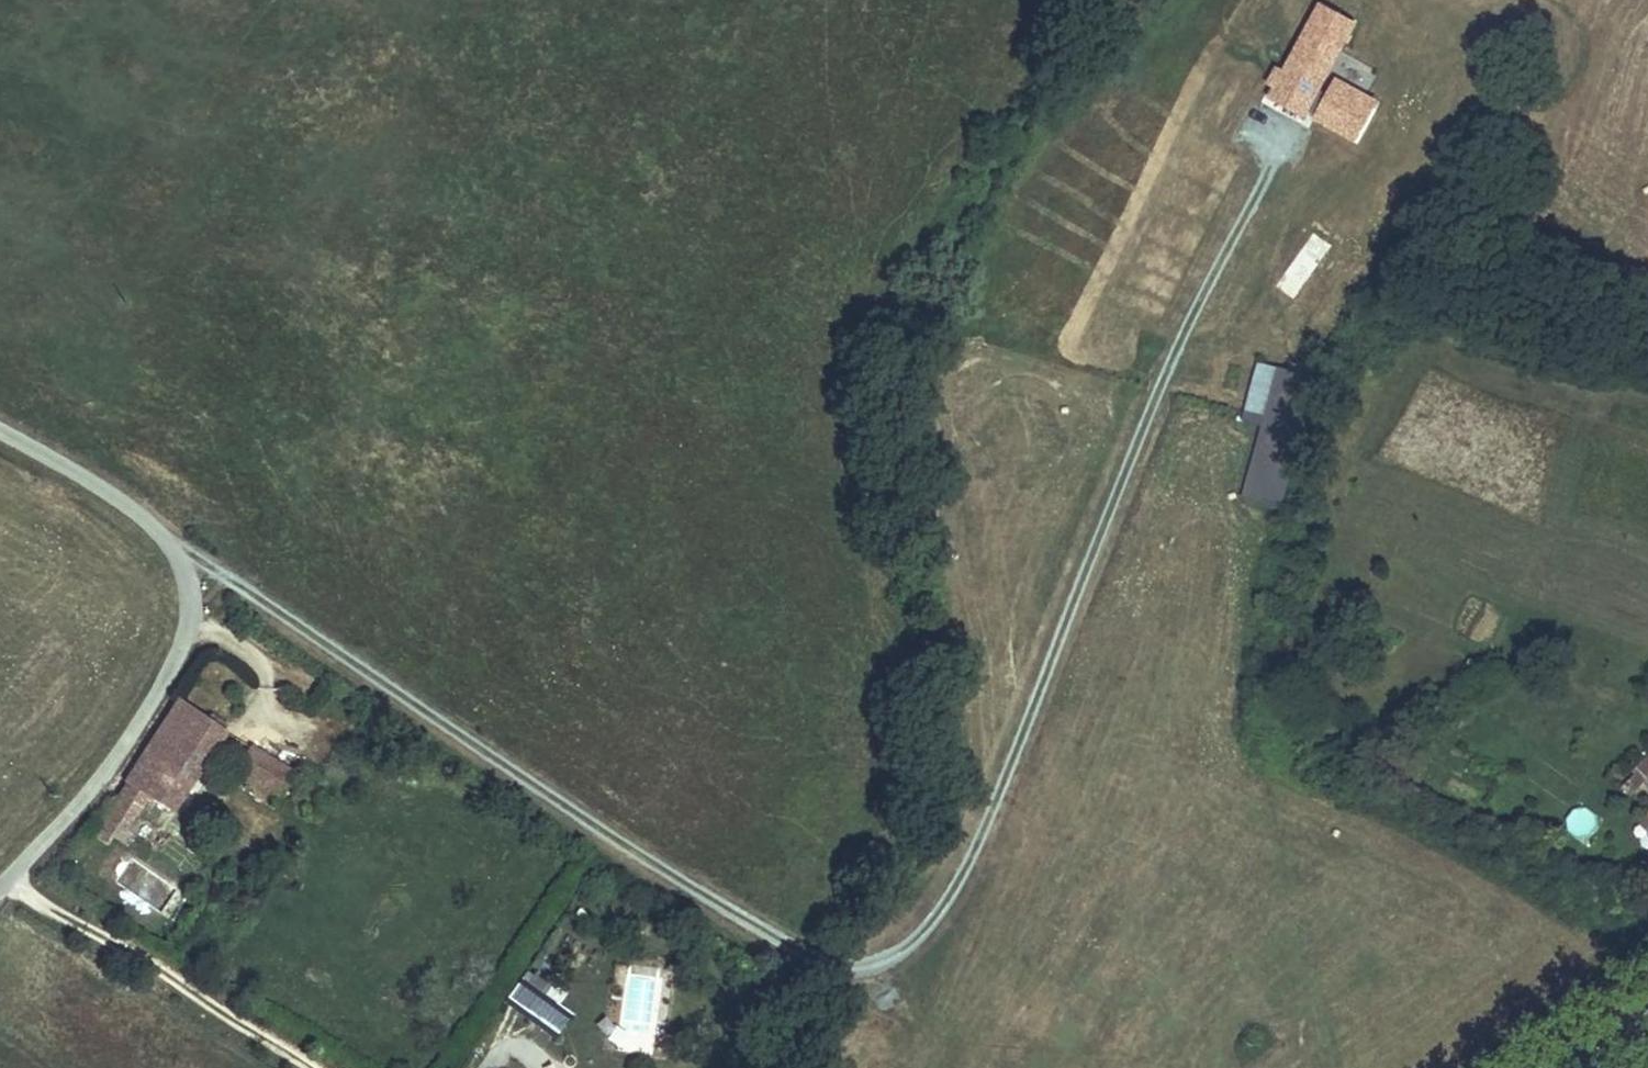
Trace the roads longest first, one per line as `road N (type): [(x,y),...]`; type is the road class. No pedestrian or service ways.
road 1 (unclassified): [(0,424),(97,475),(169,533),(190,583),(184,636),(137,717),(81,800),(0,879)]

